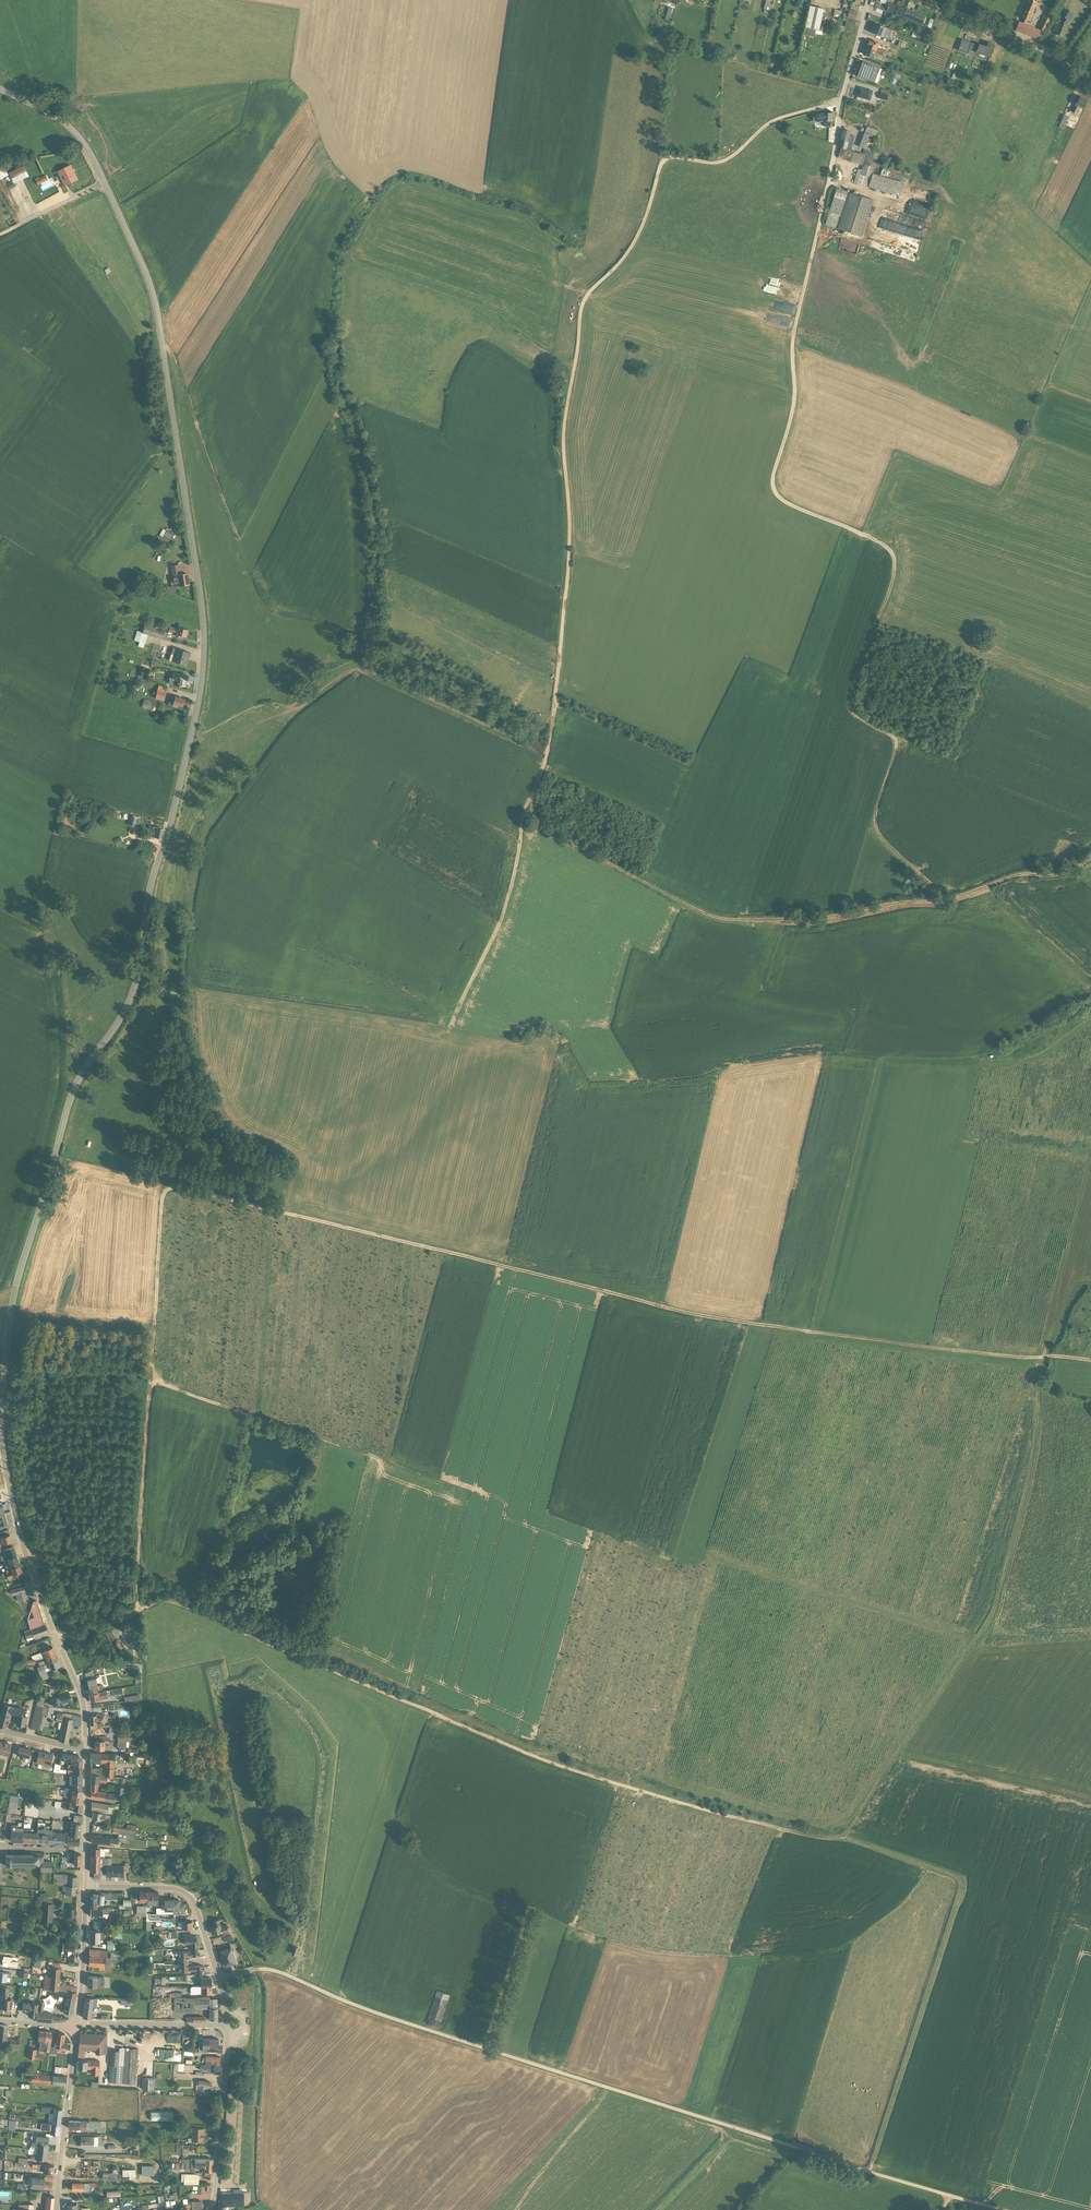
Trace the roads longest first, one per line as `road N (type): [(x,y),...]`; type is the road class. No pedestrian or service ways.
road 1 (track): [(142,1610),(139,1529),(162,1198),(174,1186),(706,1317),(1038,1356)]
road 2 (track): [(844,1836),(809,1835),(558,1765),(170,1601),(57,1641)]
road 3 (unclassified): [(220,1979),(268,1969),(347,2002),(1011,2209)]
road 4 (track): [(808,111),(765,126),(724,161),(663,161),(630,249),(581,309),(563,430),(567,589),(550,739),(534,793)]
road 5 (track): [(819,222),(794,331),(793,408),(772,487),(796,508),(894,556),(852,709),(897,742),(876,831),(945,899)]
road 6 (unclassified): [(2,1398),(12,1307),(68,1109),(133,998),(192,730)]
road 7 (residential): [(105,183),(156,308),(205,634),(192,730)]
road 8 (track): [(1038,1356),(1032,1449),(995,1606),(844,1836)]
road 9 (track): [(534,793),(541,825),(709,915),(808,918),(945,899)]
road 10 (track): [(868,2170),(961,1881),(844,1836)]
road 11 (residential): [(87,1751),(85,1708),(15,1515),(2,1398)]
road 12 (track): [(151,1381),(378,1458)]
road 13 (residential): [(220,1979),(183,1892),(86,1886)]
road 14 (residential): [(58,2209),(77,2025)]
road 15 (residential): [(208,2209),(228,2026)]
road 16 (secondary): [(924,0),(1090,77)]
road 17 (track): [(945,899),(1017,874),(1058,874),(1090,857)]
road 18 (residential): [(228,2026),(77,2025)]
road 19 (residential): [(0,89),(64,123),(105,183)]
road 20 (residential): [(77,2025),(86,1886)]
road 21 (track): [(534,793),(501,920)]
road 22 (residential): [(841,100),(819,222)]

